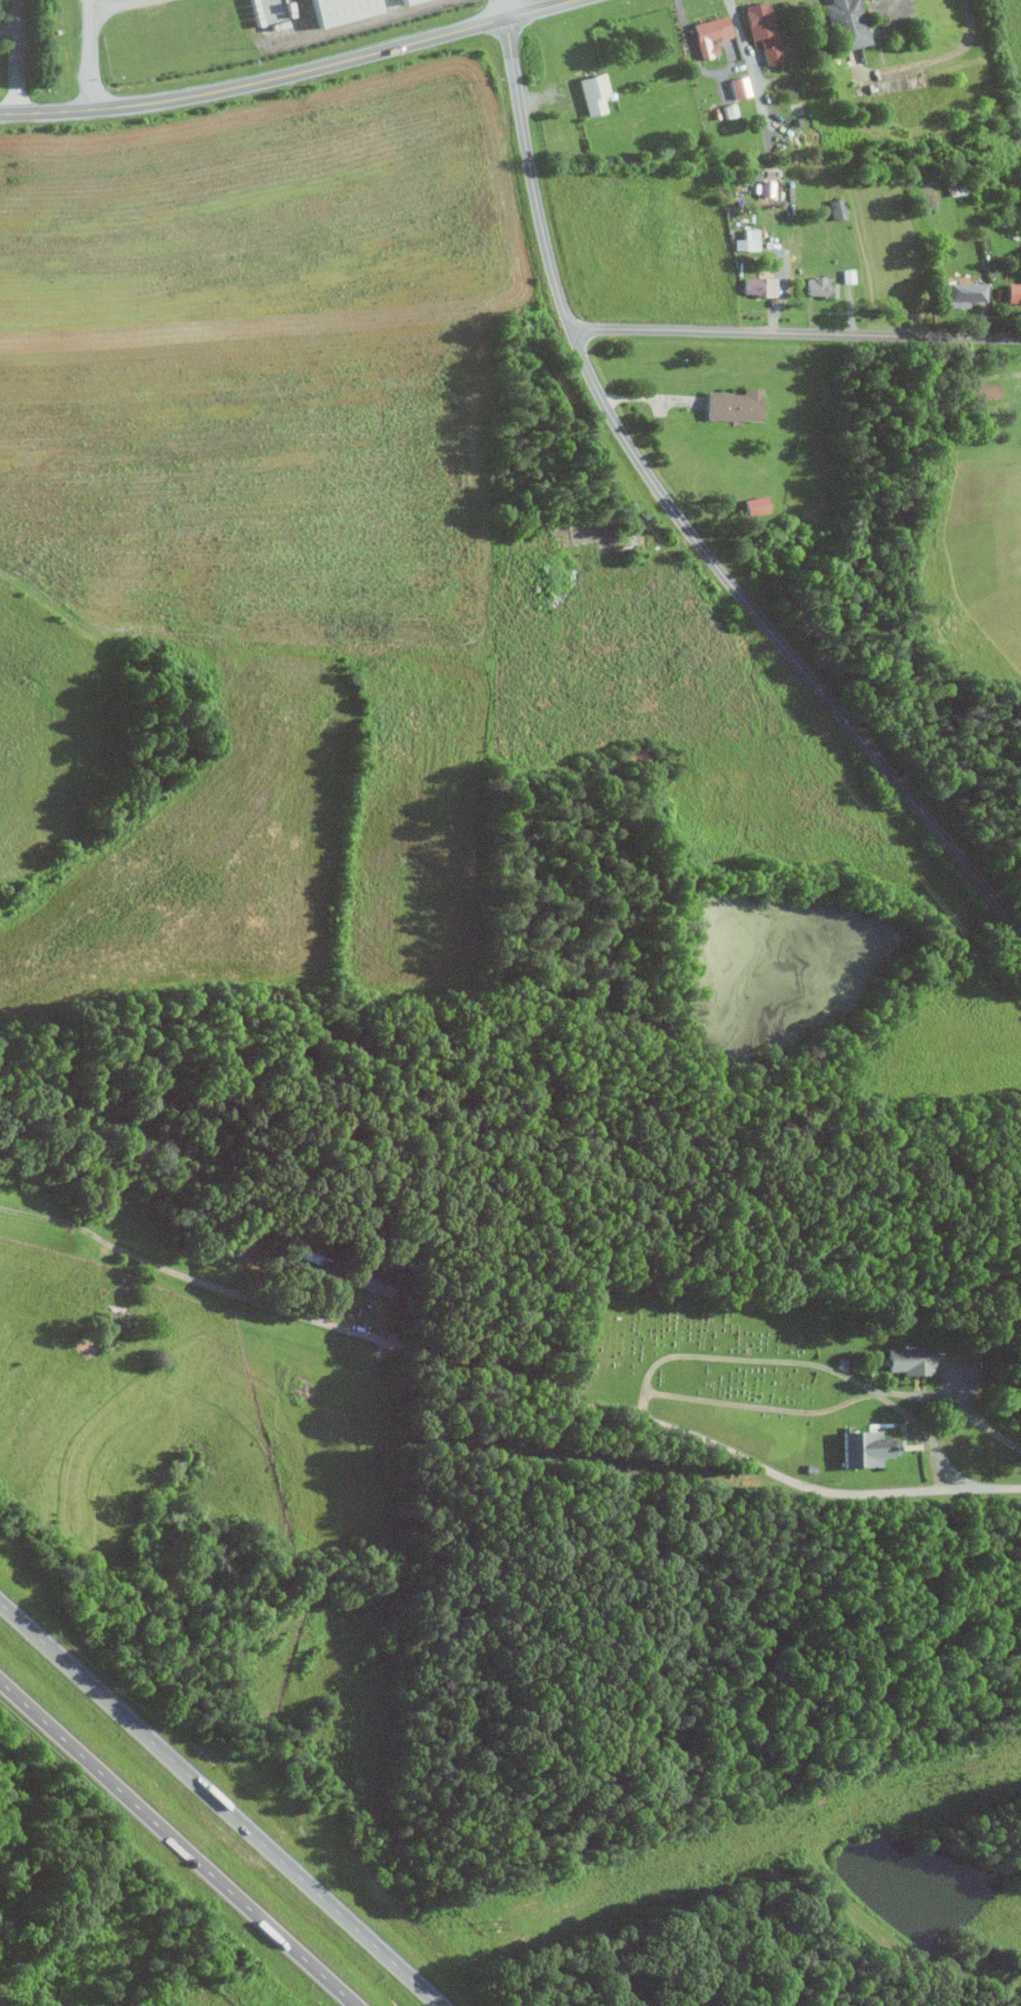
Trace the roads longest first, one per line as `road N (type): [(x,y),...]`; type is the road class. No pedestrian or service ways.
road 1 (residential): [(1020,940),(656,488),(571,333),(539,224),(508,20)]
road 2 (residential): [(1020,1484),(869,1489),(771,1473),(670,1421),(99,1239)]
road 3 (trunk): [(448,2005),(0,1593)]
road 4 (tertiary): [(0,112),(104,111),(584,0)]
road 5 (trunk): [(0,1679),(352,2005)]
road 6 (residential): [(1020,339),(571,333)]

